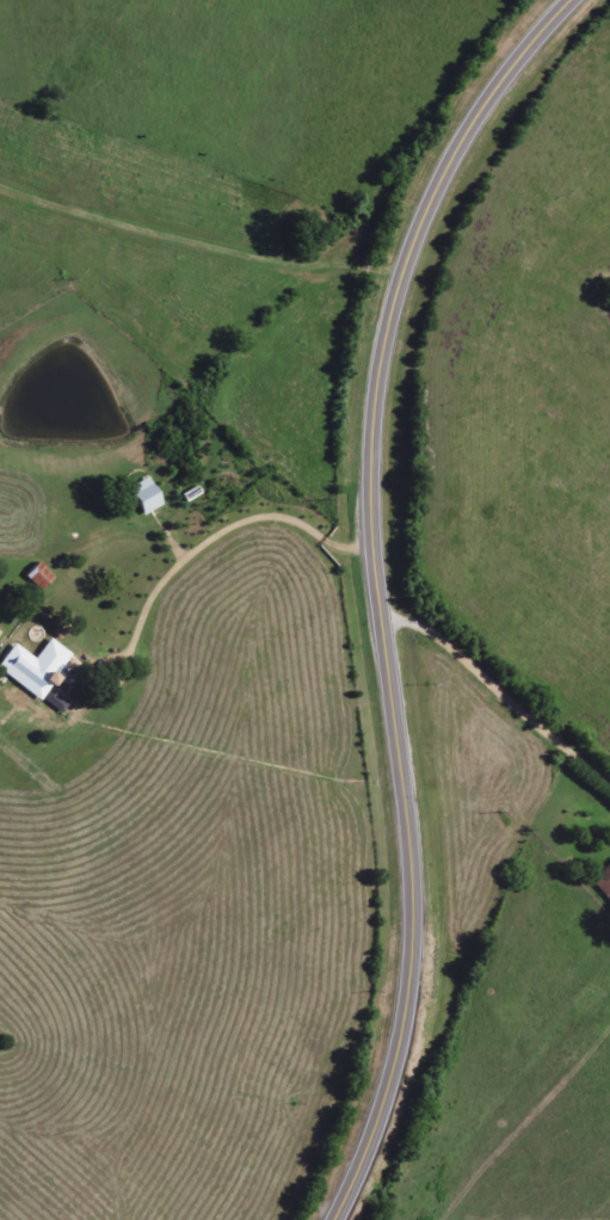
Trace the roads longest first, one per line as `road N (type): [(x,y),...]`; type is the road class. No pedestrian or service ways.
road 1 (tertiary): [(341,1219),(394,1086),(418,937),(380,555),(384,370),(405,275),(438,190),(494,94),(575,0)]

